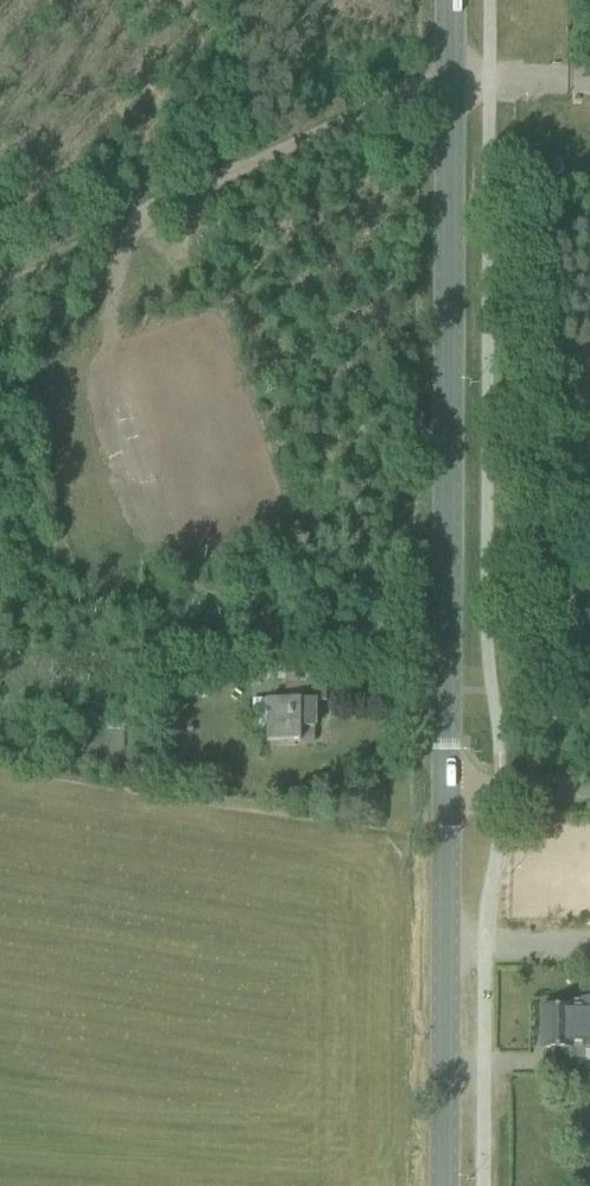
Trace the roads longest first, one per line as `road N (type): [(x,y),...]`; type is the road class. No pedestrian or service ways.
road 1 (tertiary): [(444,789),(448,0)]
road 2 (tertiary): [(445,1185),(444,789)]
road 3 (track): [(448,72),(184,196)]
road 4 (track): [(117,227),(0,278)]

